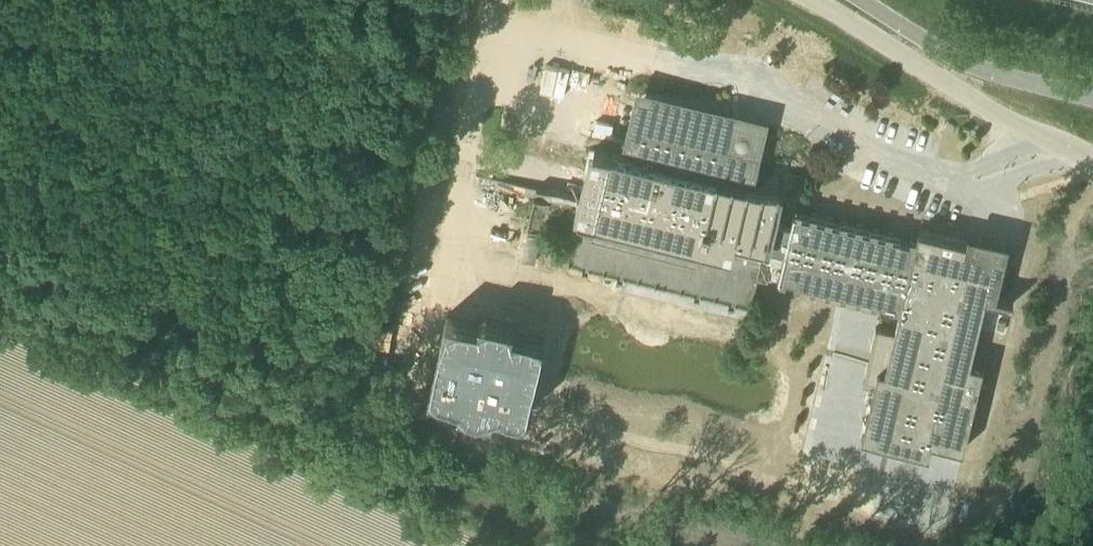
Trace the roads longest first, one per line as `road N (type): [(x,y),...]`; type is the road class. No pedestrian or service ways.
road 1 (unclassified): [(1092,165),(813,0)]

